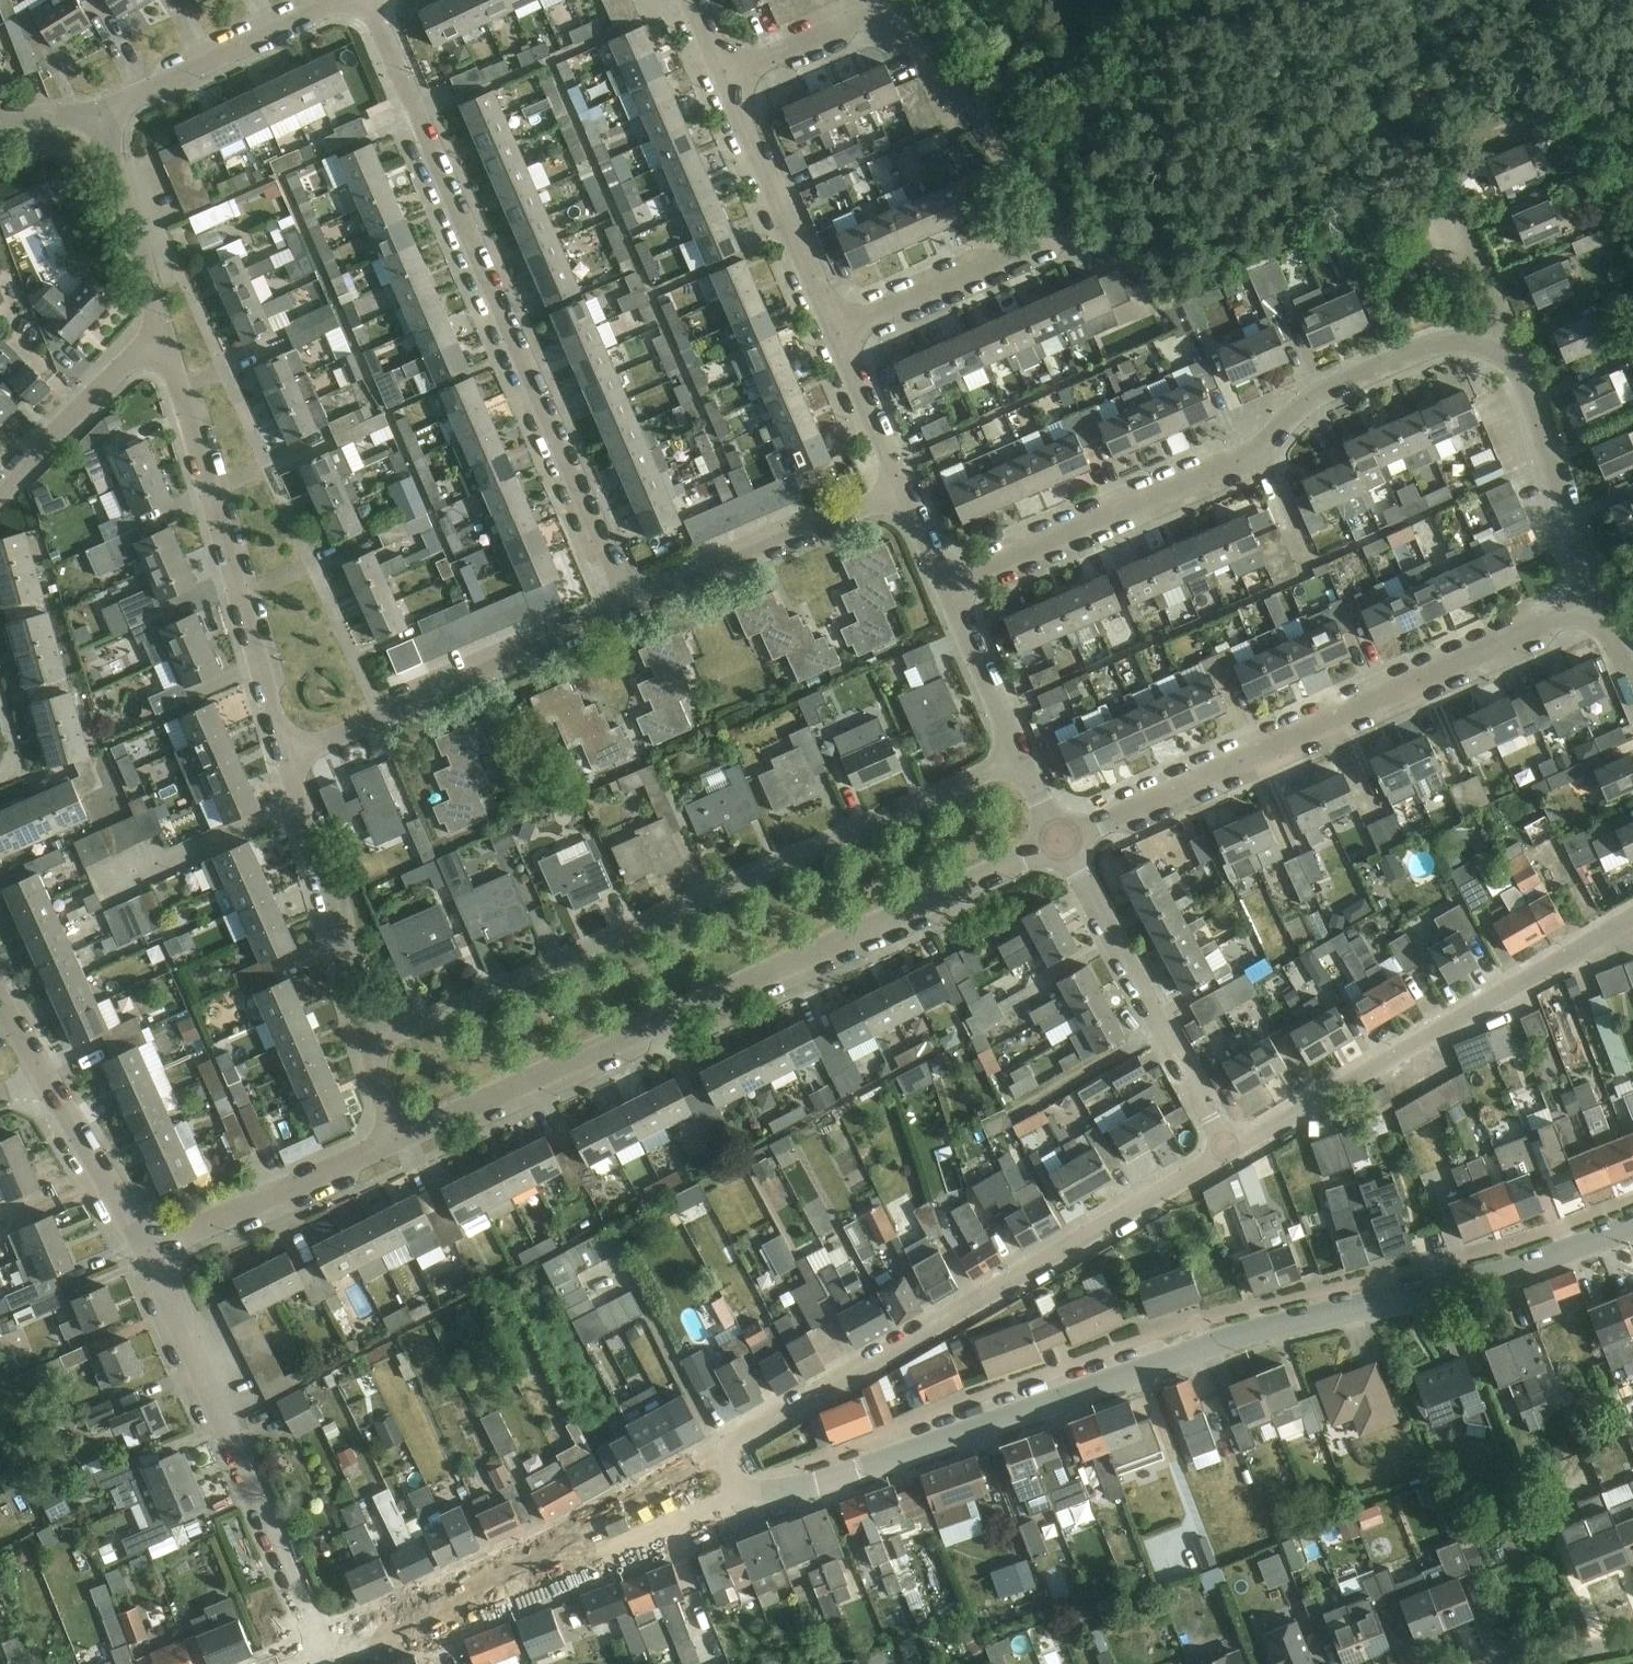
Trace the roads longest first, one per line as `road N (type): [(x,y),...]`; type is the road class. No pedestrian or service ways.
road 1 (tertiary): [(1632,1234),(1492,1282),(1268,1329),(839,1476),(741,1502)]
road 2 (residential): [(1590,601),(1528,383),(1509,355),(1468,343),(1427,346),(1328,388),(1241,461),(953,587)]
road 3 (residential): [(395,1147),(1064,841)]
road 4 (residential): [(374,1044),(1024,757)]
road 5 (residential): [(630,611),(369,0)]
road 6 (residential): [(1229,1153),(726,1446)]
road 7 (residential): [(1064,841),(1590,601)]
road 8 (residential): [(1632,924),(1229,1153)]
road 9 (residential): [(327,1654),(152,1252)]
road 10 (residential): [(286,757),(163,337)]
road 11 (residential): [(838,334),(1035,248),(1048,233),(1034,194),(972,113)]
road 12 (residential): [(286,757),(630,611)]
road 13 (residential): [(1229,1153),(1064,841)]
road 14 (tertiary): [(432,1612),(741,1502)]
road 15 (residential): [(630,611),(904,485)]
road 16 (residential): [(724,77),(868,19),(895,23),(972,113)]
road 17 (residential): [(374,1044),(286,757)]
road 18 (residential): [(838,334),(724,77)]
road 19 (residential): [(104,114),(343,0)]
road 20 (residential): [(152,1252),(395,1147)]
road 21 (residential): [(163,337),(104,114)]
road 22 (residential): [(0,488),(163,337)]
road 23 (residential): [(152,1252),(45,1077)]
road 24 (residential): [(1024,757),(953,587)]
road 25 (residential): [(904,485),(838,334)]

